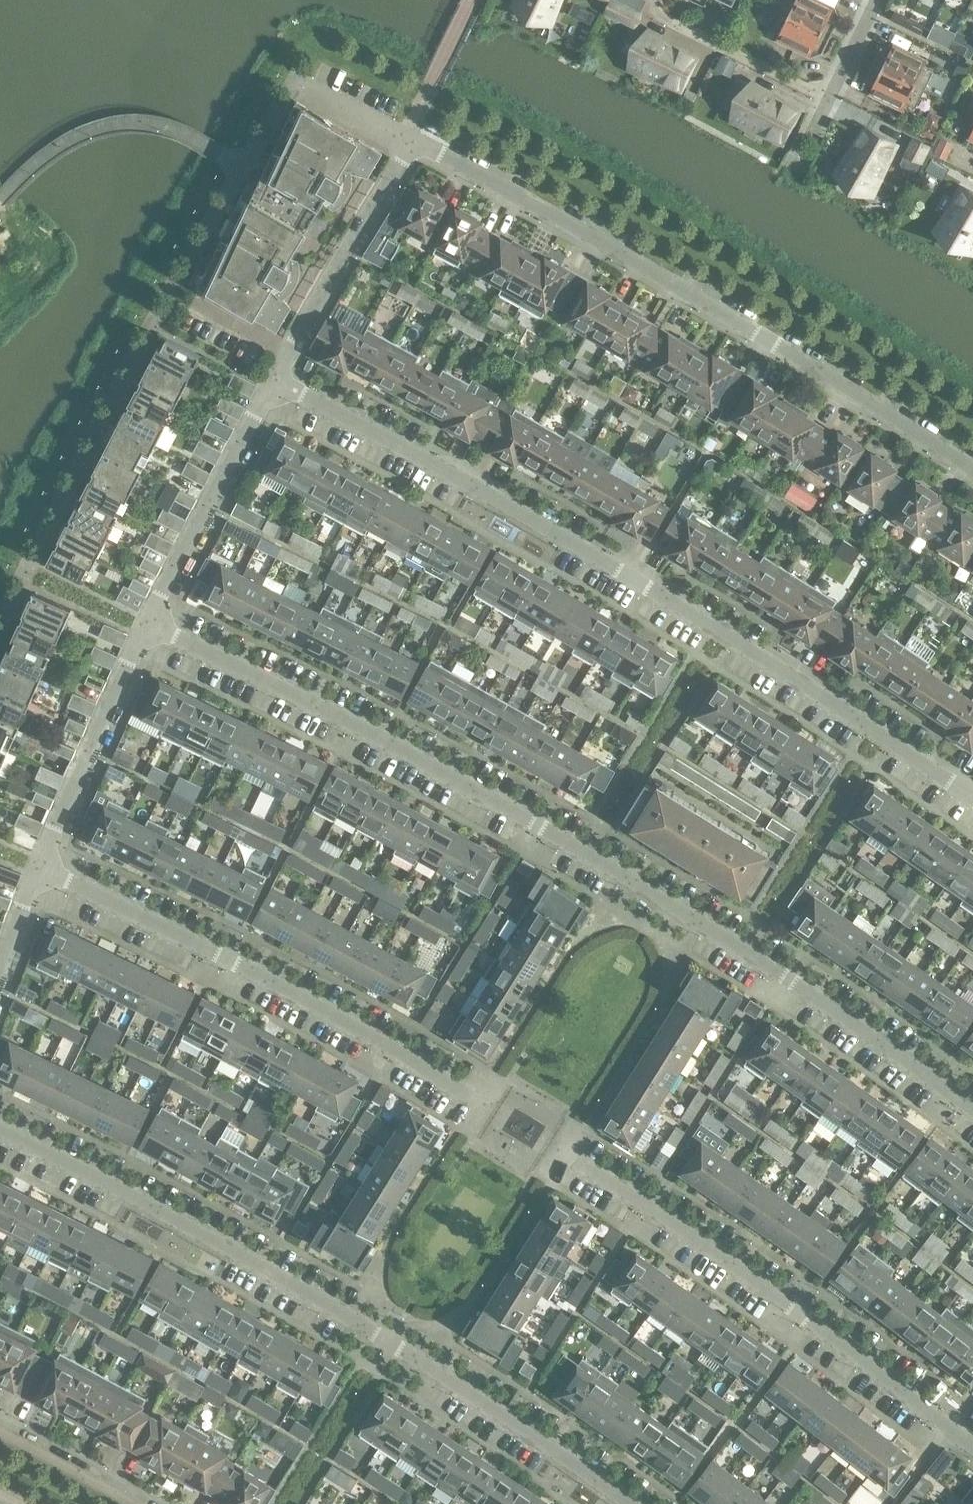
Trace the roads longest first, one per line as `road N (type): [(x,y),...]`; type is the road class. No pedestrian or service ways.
road 1 (residential): [(972,1111),(808,990),(500,803),(143,622)]
road 2 (residential): [(972,797),(726,632),(274,379)]
road 3 (residential): [(631,1503),(401,1345),(177,1220),(0,1133)]
road 4 (residential): [(972,470),(766,338),(406,135)]
road 5 (residential): [(476,1103),(37,865)]
road 6 (residential): [(972,1445),(644,1202),(569,1157)]
road 7 (residential): [(274,379),(406,135)]
road 8 (residential): [(143,622),(274,379)]
road 9 (residential): [(37,865),(143,622)]
road 10 (residential): [(806,145),(876,0)]
road 11 (residential): [(131,1503),(0,1432)]

